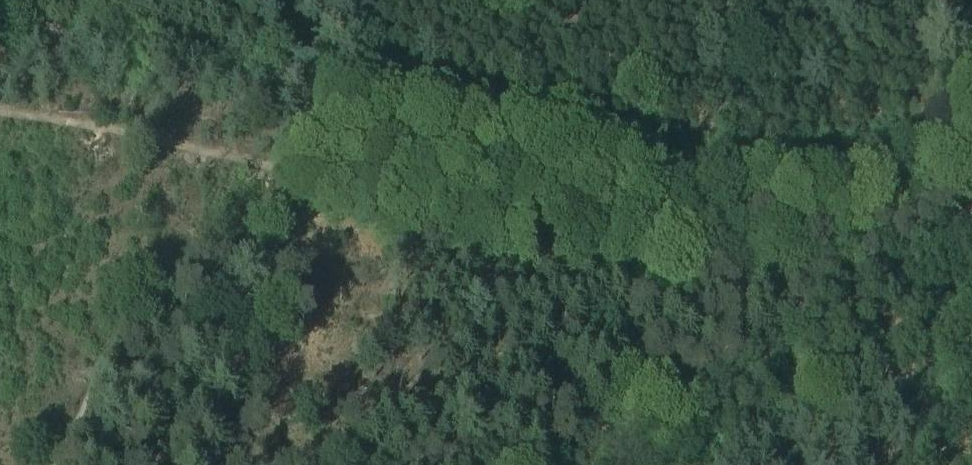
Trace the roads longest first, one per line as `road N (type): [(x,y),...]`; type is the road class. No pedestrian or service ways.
road 1 (track): [(971,234),(861,273),(802,275),(608,236),(467,184),(361,168),(306,91),(0,18)]

